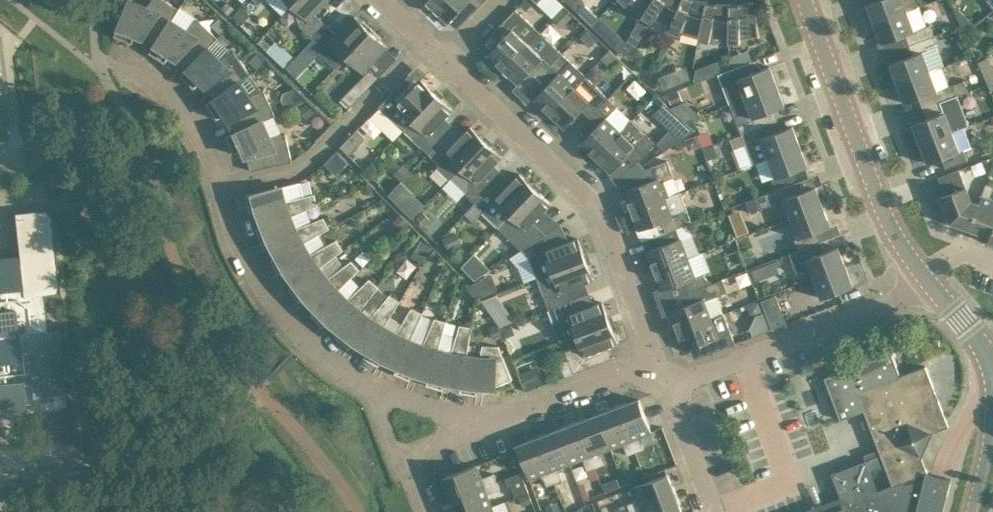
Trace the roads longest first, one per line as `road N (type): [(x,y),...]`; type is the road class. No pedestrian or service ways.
road 1 (residential): [(668,385),(597,205),(448,62)]
road 2 (tertiary): [(932,285),(882,205),(806,0)]
road 3 (residential): [(932,285),(668,385)]
road 4 (residential): [(376,390),(306,339),(264,290),(223,188)]
road 5 (residential): [(223,188),(305,166),(426,42)]
road 6 (residential): [(668,385),(631,368),(495,421)]
road 7 (residential): [(223,188),(201,132),(181,106),(117,64)]
road 8 (residential): [(715,511),(668,385)]
road 9 (residential): [(495,421),(376,390)]

